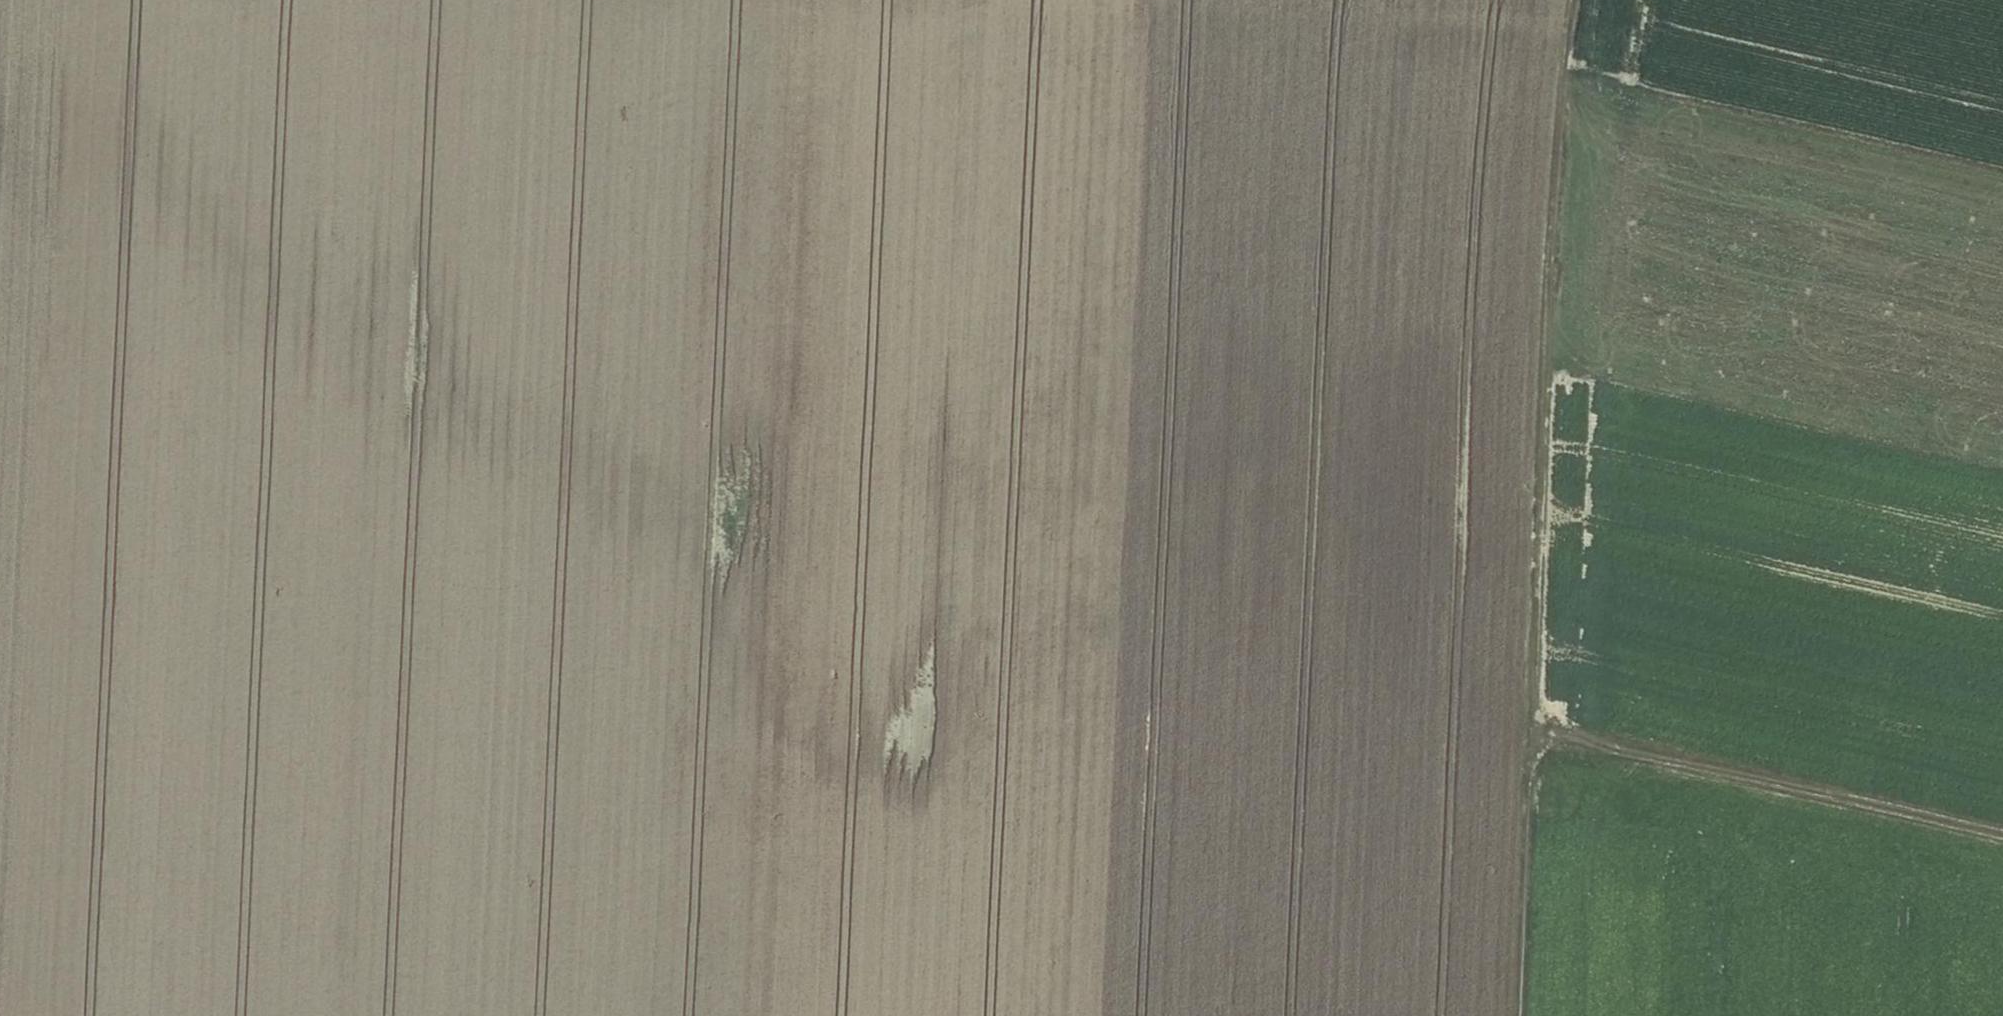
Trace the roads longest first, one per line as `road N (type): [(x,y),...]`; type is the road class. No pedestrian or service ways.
road 1 (track): [(1506,1015),(1562,0)]
road 2 (track): [(2002,827),(1521,718)]

